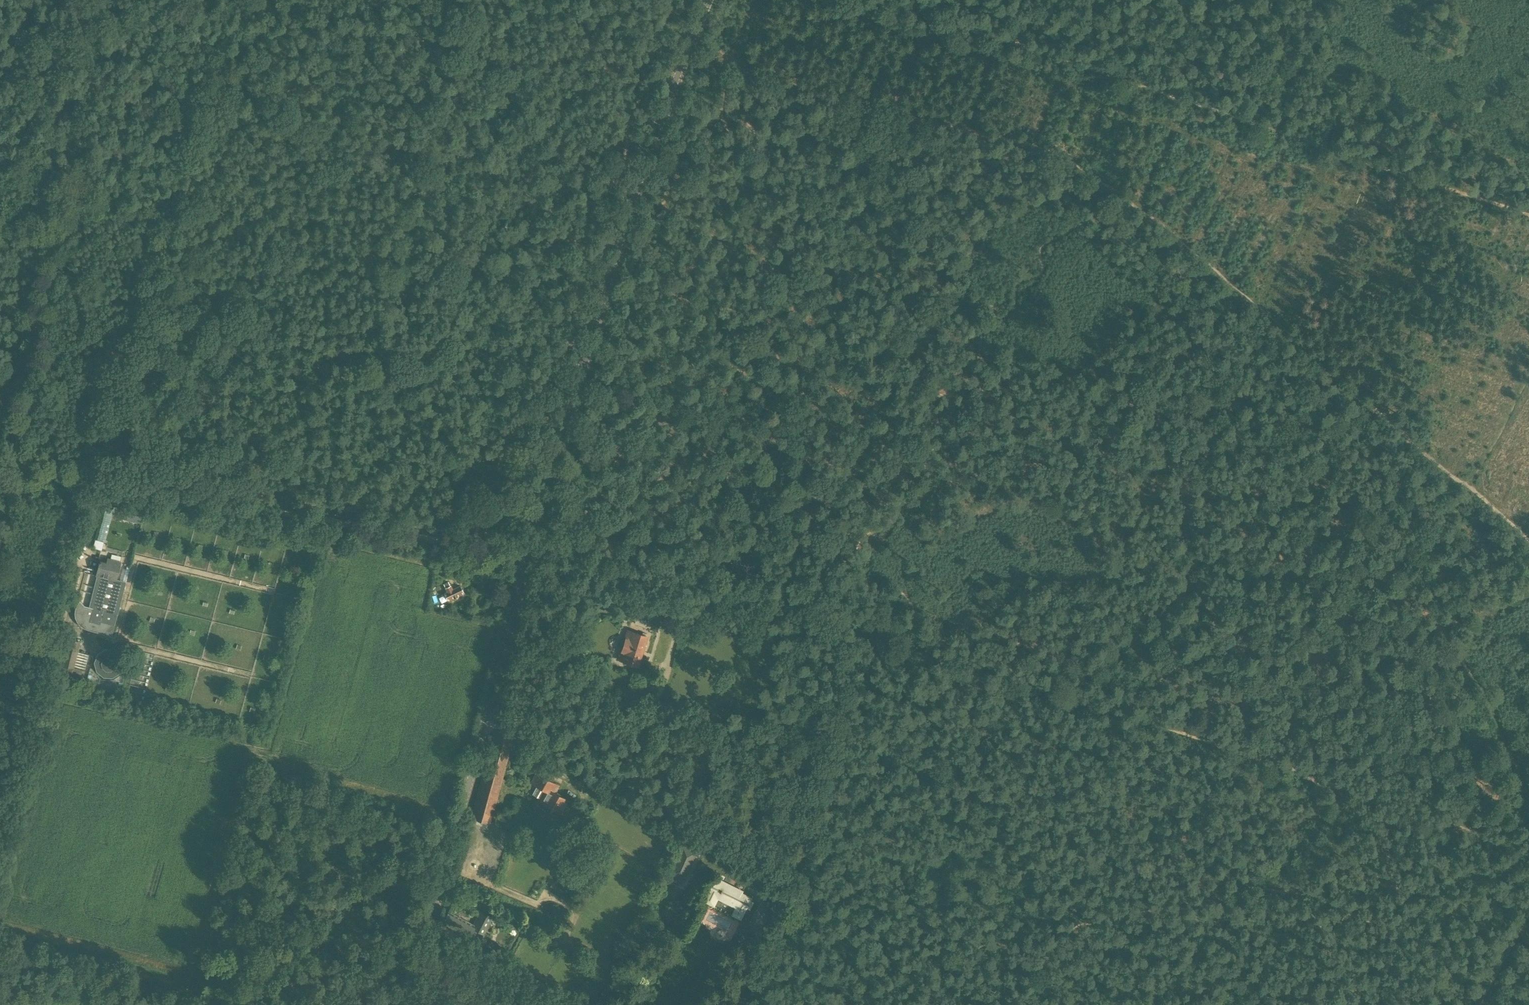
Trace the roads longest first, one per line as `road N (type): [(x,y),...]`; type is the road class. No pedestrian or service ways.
road 1 (track): [(1528,538),(1099,173),(1017,142),(882,109),(857,228),(759,499),(743,528),(692,551)]
road 2 (track): [(1528,819),(1511,749),(1473,662),(1437,603),(1350,503),(1310,479),(1230,484),(1161,421),(1029,423),(924,451),(886,490),(856,498),(777,559),(743,528)]
road 3 (track): [(1528,872),(1397,911),(1277,900),(1057,899),(842,1004)]
road 4 (track): [(692,551),(660,562),(546,547),(314,499),(102,466)]
road 5 (tertiary): [(534,550),(626,222),(707,0)]
road 6 (track): [(998,40),(1528,216)]
road 7 (track): [(224,0),(102,466)]
road 8 (tertiary): [(406,1004),(534,550)]
road 9 (residential): [(534,550),(99,477)]
road 10 (track): [(957,946),(963,818),(950,758),(929,715),(927,665),(936,648)]
road 11 (track): [(102,466),(108,409),(62,253),(52,236),(0,214)]
road 12 (track): [(567,6),(514,96),(482,54),(459,40),(444,12),(381,0)]
road 13 (track): [(9,464),(60,199)]
road 14 (track): [(1363,394),(1472,197)]
road 15 (track): [(60,199),(91,0)]
road 16 (track): [(429,924),(577,1004)]
road 17 (track): [(1470,486),(1528,369)]
road 18 (track): [(877,0),(998,40)]

